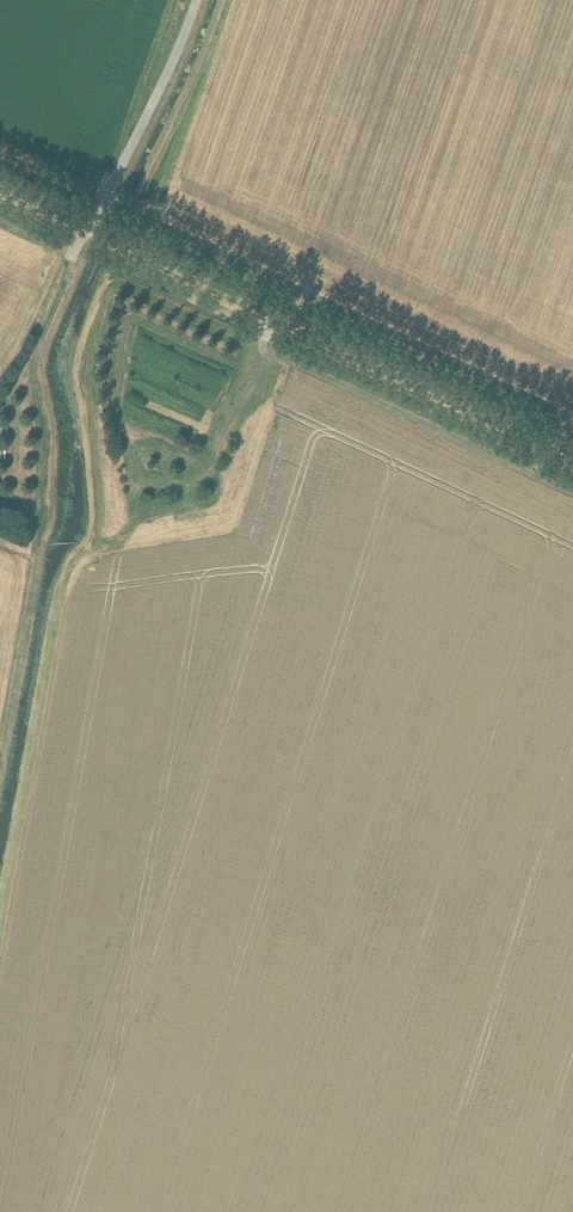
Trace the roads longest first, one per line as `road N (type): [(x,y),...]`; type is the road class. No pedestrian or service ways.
road 1 (track): [(0,751),(39,522),(35,355),(196,0)]
road 2 (track): [(90,552),(100,488),(83,366),(112,279),(572,493)]
road 3 (track): [(0,920),(65,584),(98,548),(230,529),(270,403),(258,347),(271,314)]
road 4 (track): [(0,148),(572,419)]
road 5 (unclassified): [(572,456),(0,186)]
road 6 (track): [(258,347),(184,498),(136,515),(90,552)]

